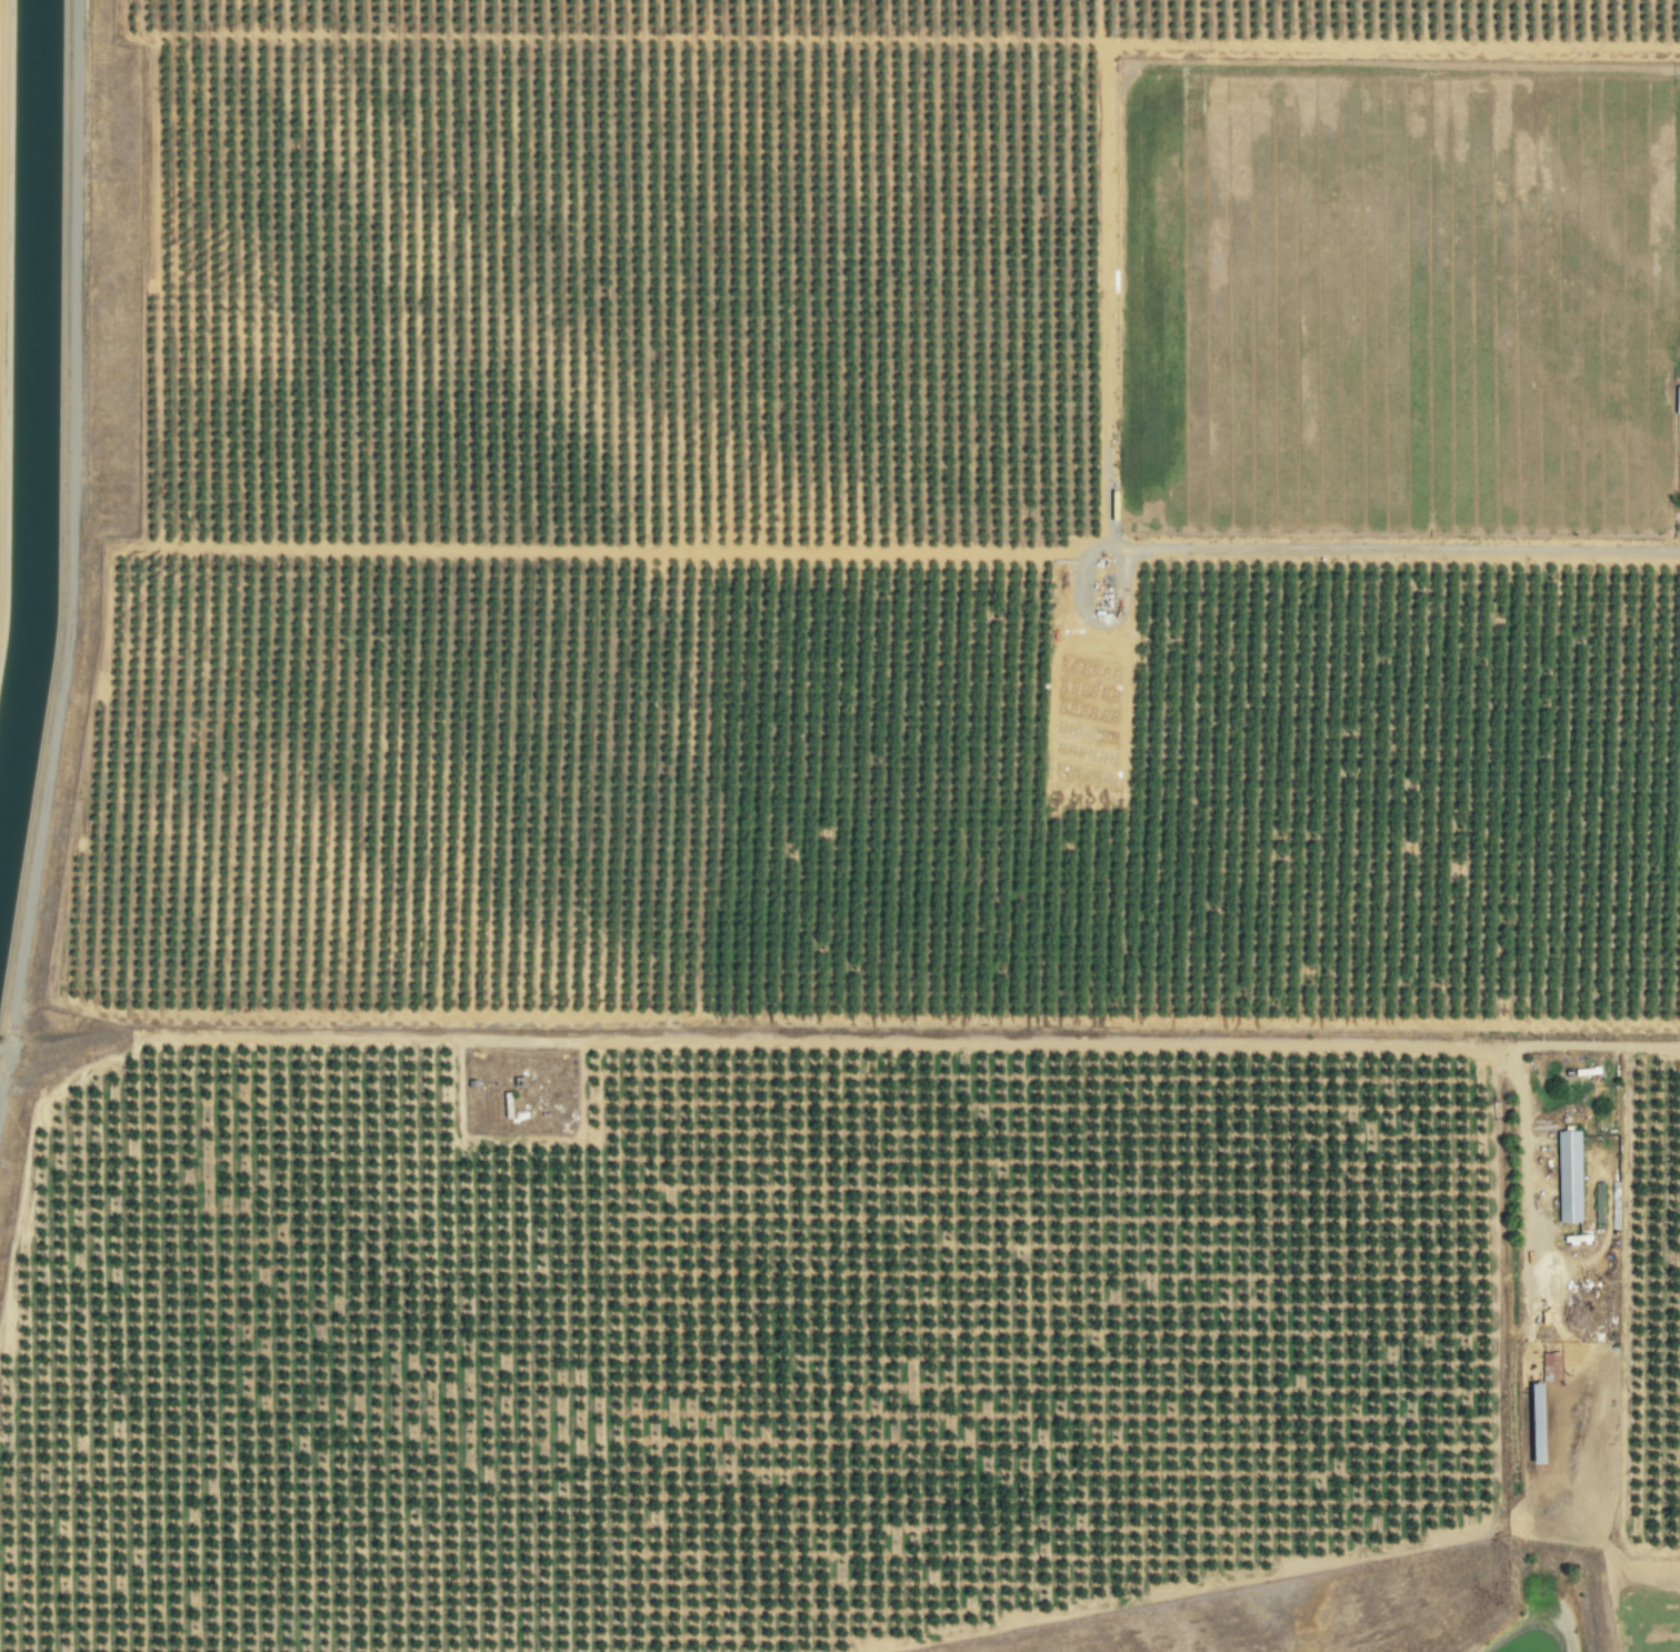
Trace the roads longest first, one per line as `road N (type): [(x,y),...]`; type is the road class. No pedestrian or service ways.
road 1 (residential): [(170,1032),(1679,1044)]
road 2 (residential): [(1129,542),(1679,546)]
road 3 (residential): [(1507,1042),(1526,1521)]

